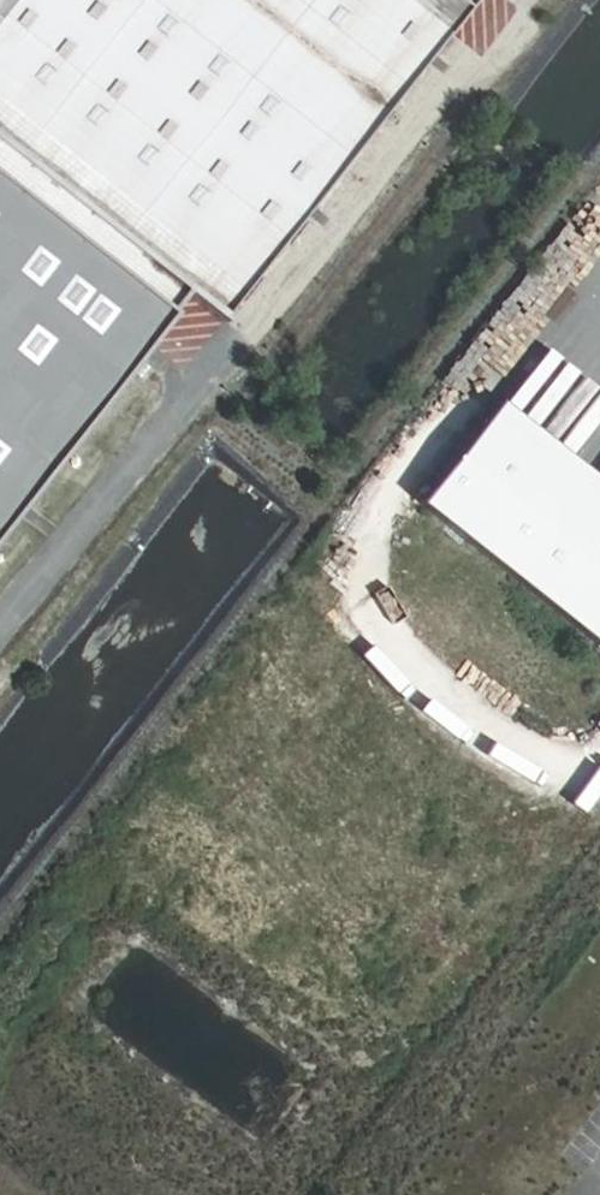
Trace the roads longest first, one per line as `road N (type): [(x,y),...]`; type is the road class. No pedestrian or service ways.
road 1 (track): [(517,0),(237,353),(0,168)]
road 2 (track): [(334,1194),(599,865)]

